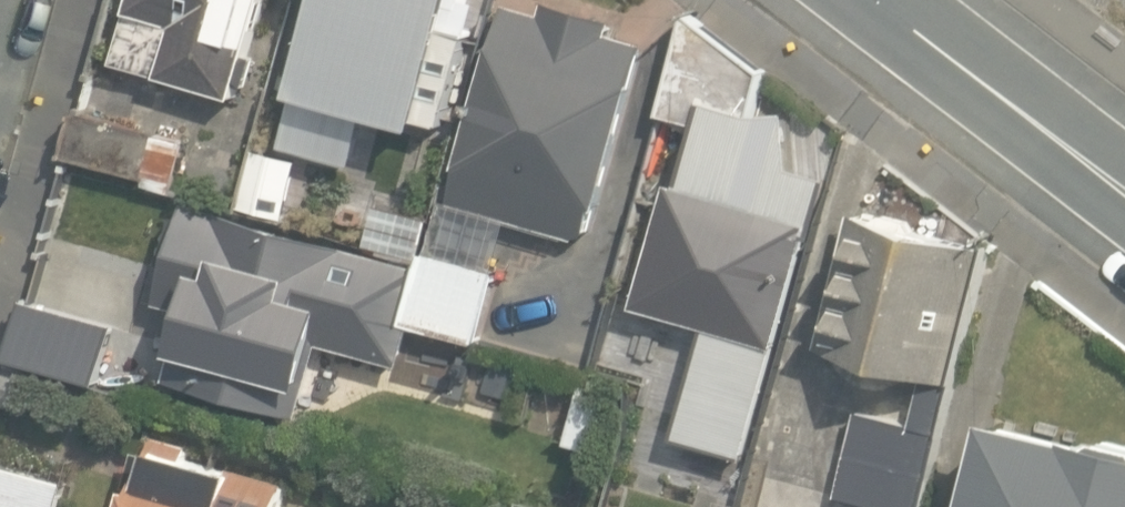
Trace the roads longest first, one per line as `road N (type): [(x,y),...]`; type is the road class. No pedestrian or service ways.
road 1 (tertiary): [(856,0),(1124,201)]

